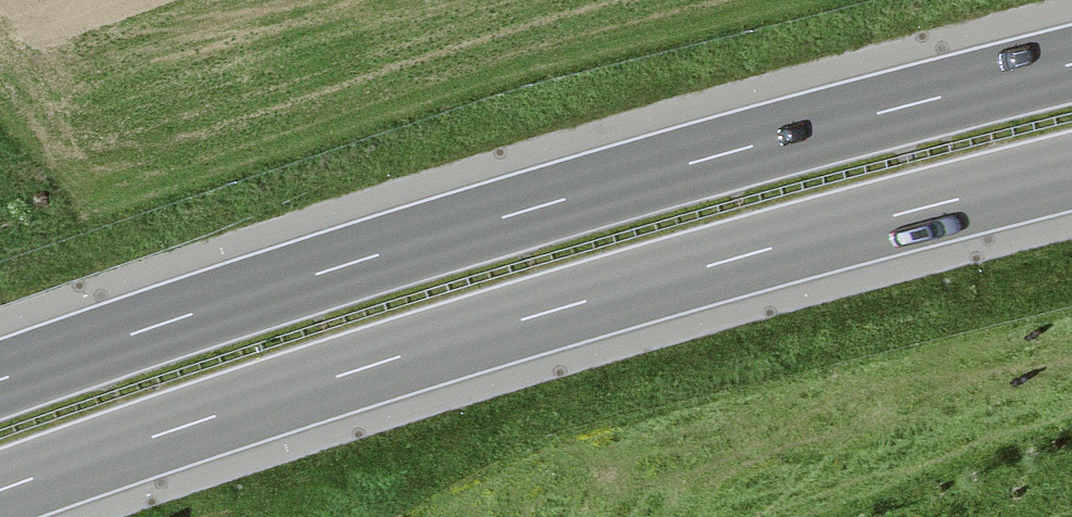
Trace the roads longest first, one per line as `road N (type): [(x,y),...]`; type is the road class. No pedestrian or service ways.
road 1 (motorway): [(0,490),(548,312),(1071,171)]
road 2 (motorway): [(1071,64),(527,210),(0,380)]

